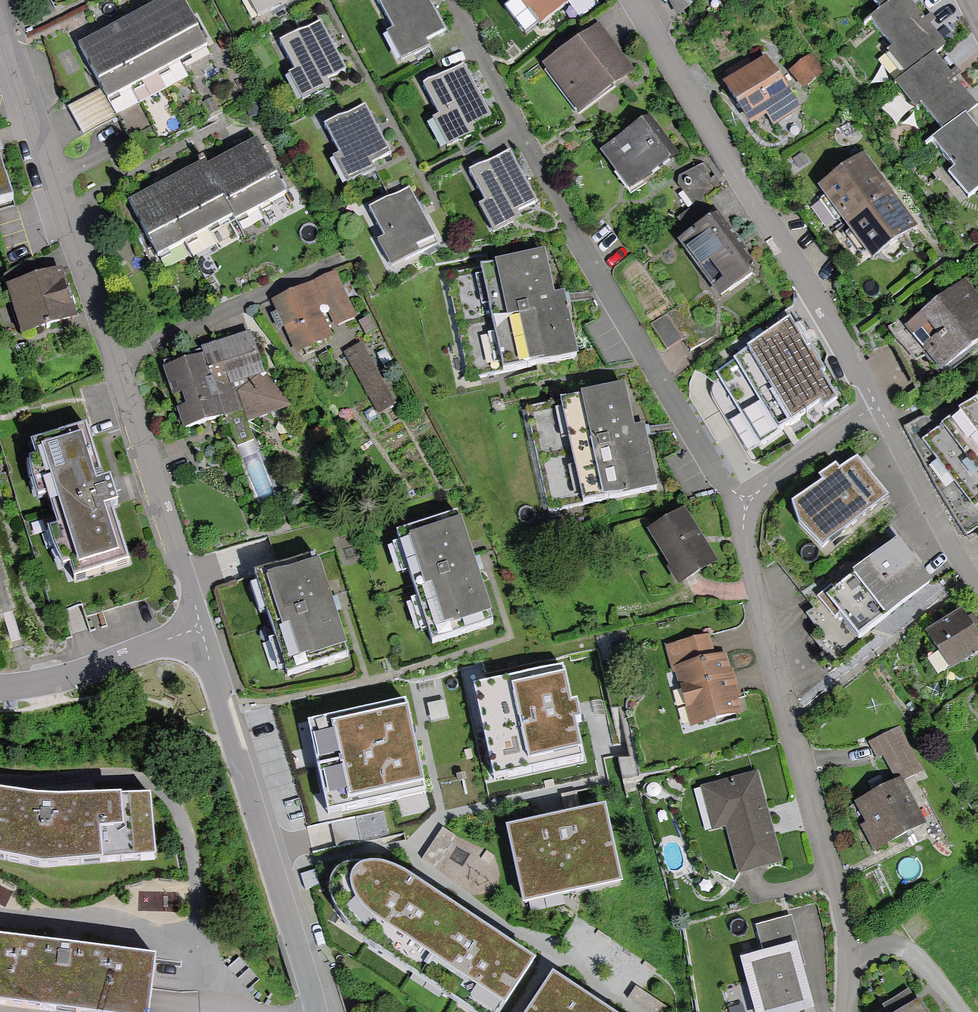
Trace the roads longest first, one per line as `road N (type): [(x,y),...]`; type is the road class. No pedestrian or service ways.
road 1 (residential): [(200,628),(0,11)]
road 2 (residential): [(741,505),(614,302),(447,0)]
road 3 (residential): [(845,1011),(842,899),(762,614),(741,505)]
road 4 (residential): [(632,0),(877,407)]
road 5 (residential): [(316,1011),(200,628)]
road 6 (residential): [(0,688),(74,676),(200,628)]
road 7 (residential): [(877,407),(977,591)]
road 8 (residential): [(741,505),(808,448),(877,407)]

